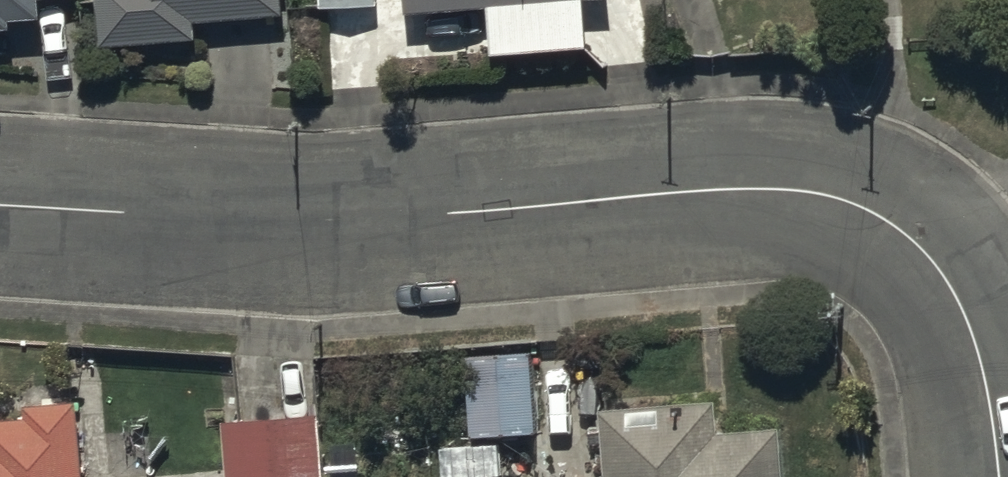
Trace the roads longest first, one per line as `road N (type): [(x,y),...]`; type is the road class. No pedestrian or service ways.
road 1 (residential): [(924,250),(859,203),(795,188),(318,219),(0,205)]
road 2 (residential): [(999,476),(971,331),(924,250)]

